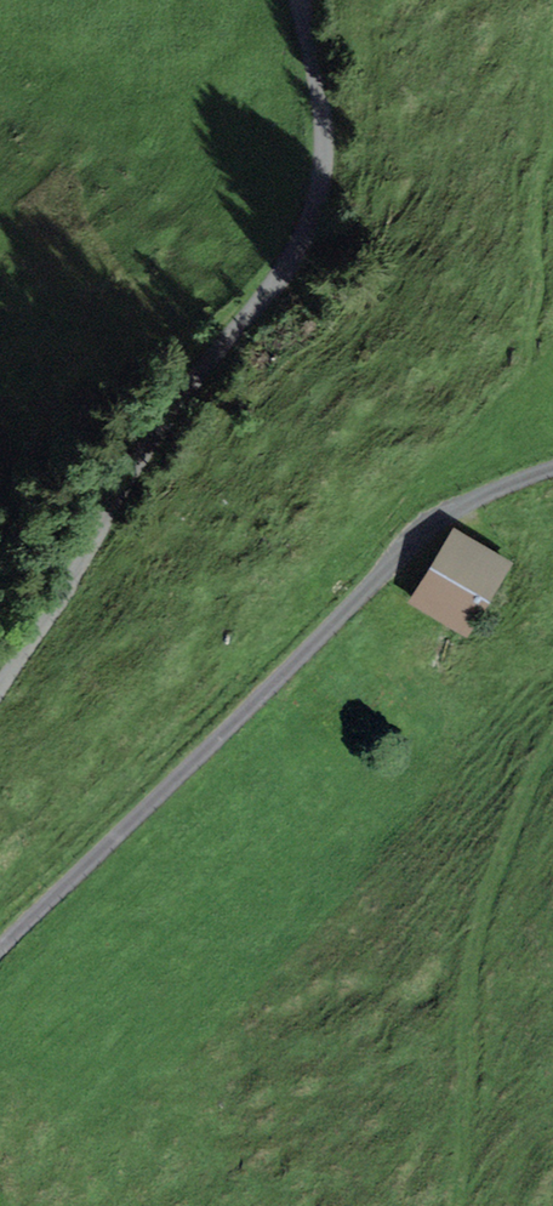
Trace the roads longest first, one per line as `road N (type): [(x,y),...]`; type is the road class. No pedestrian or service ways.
road 1 (unclassified): [(0,692),(296,250),(322,180),(304,0)]
road 2 (track): [(0,944),(433,524),(552,467)]

